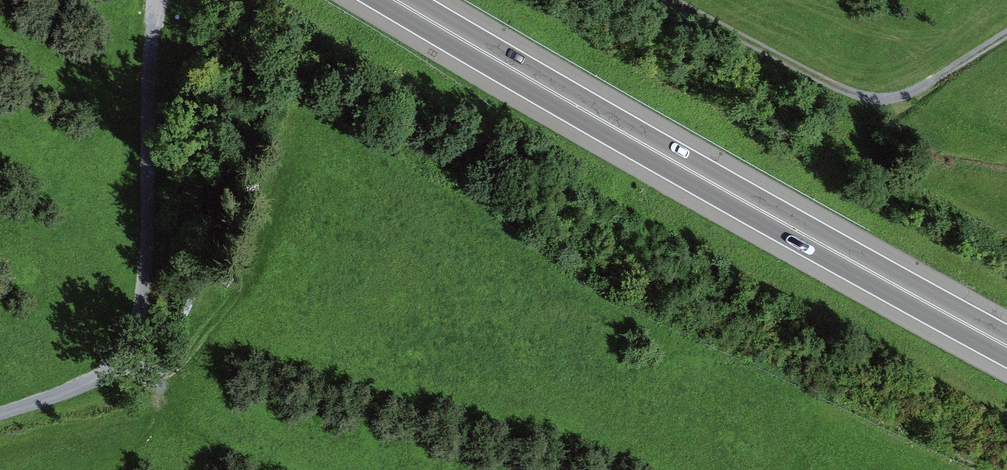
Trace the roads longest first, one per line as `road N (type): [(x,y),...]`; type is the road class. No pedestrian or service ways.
road 1 (trunk): [(402,0),(1006,344)]
road 2 (track): [(0,413),(73,390),(112,364),(130,341),(145,295),(157,0)]
road 3 (track): [(666,0),(852,98),(919,89),(1006,34)]

